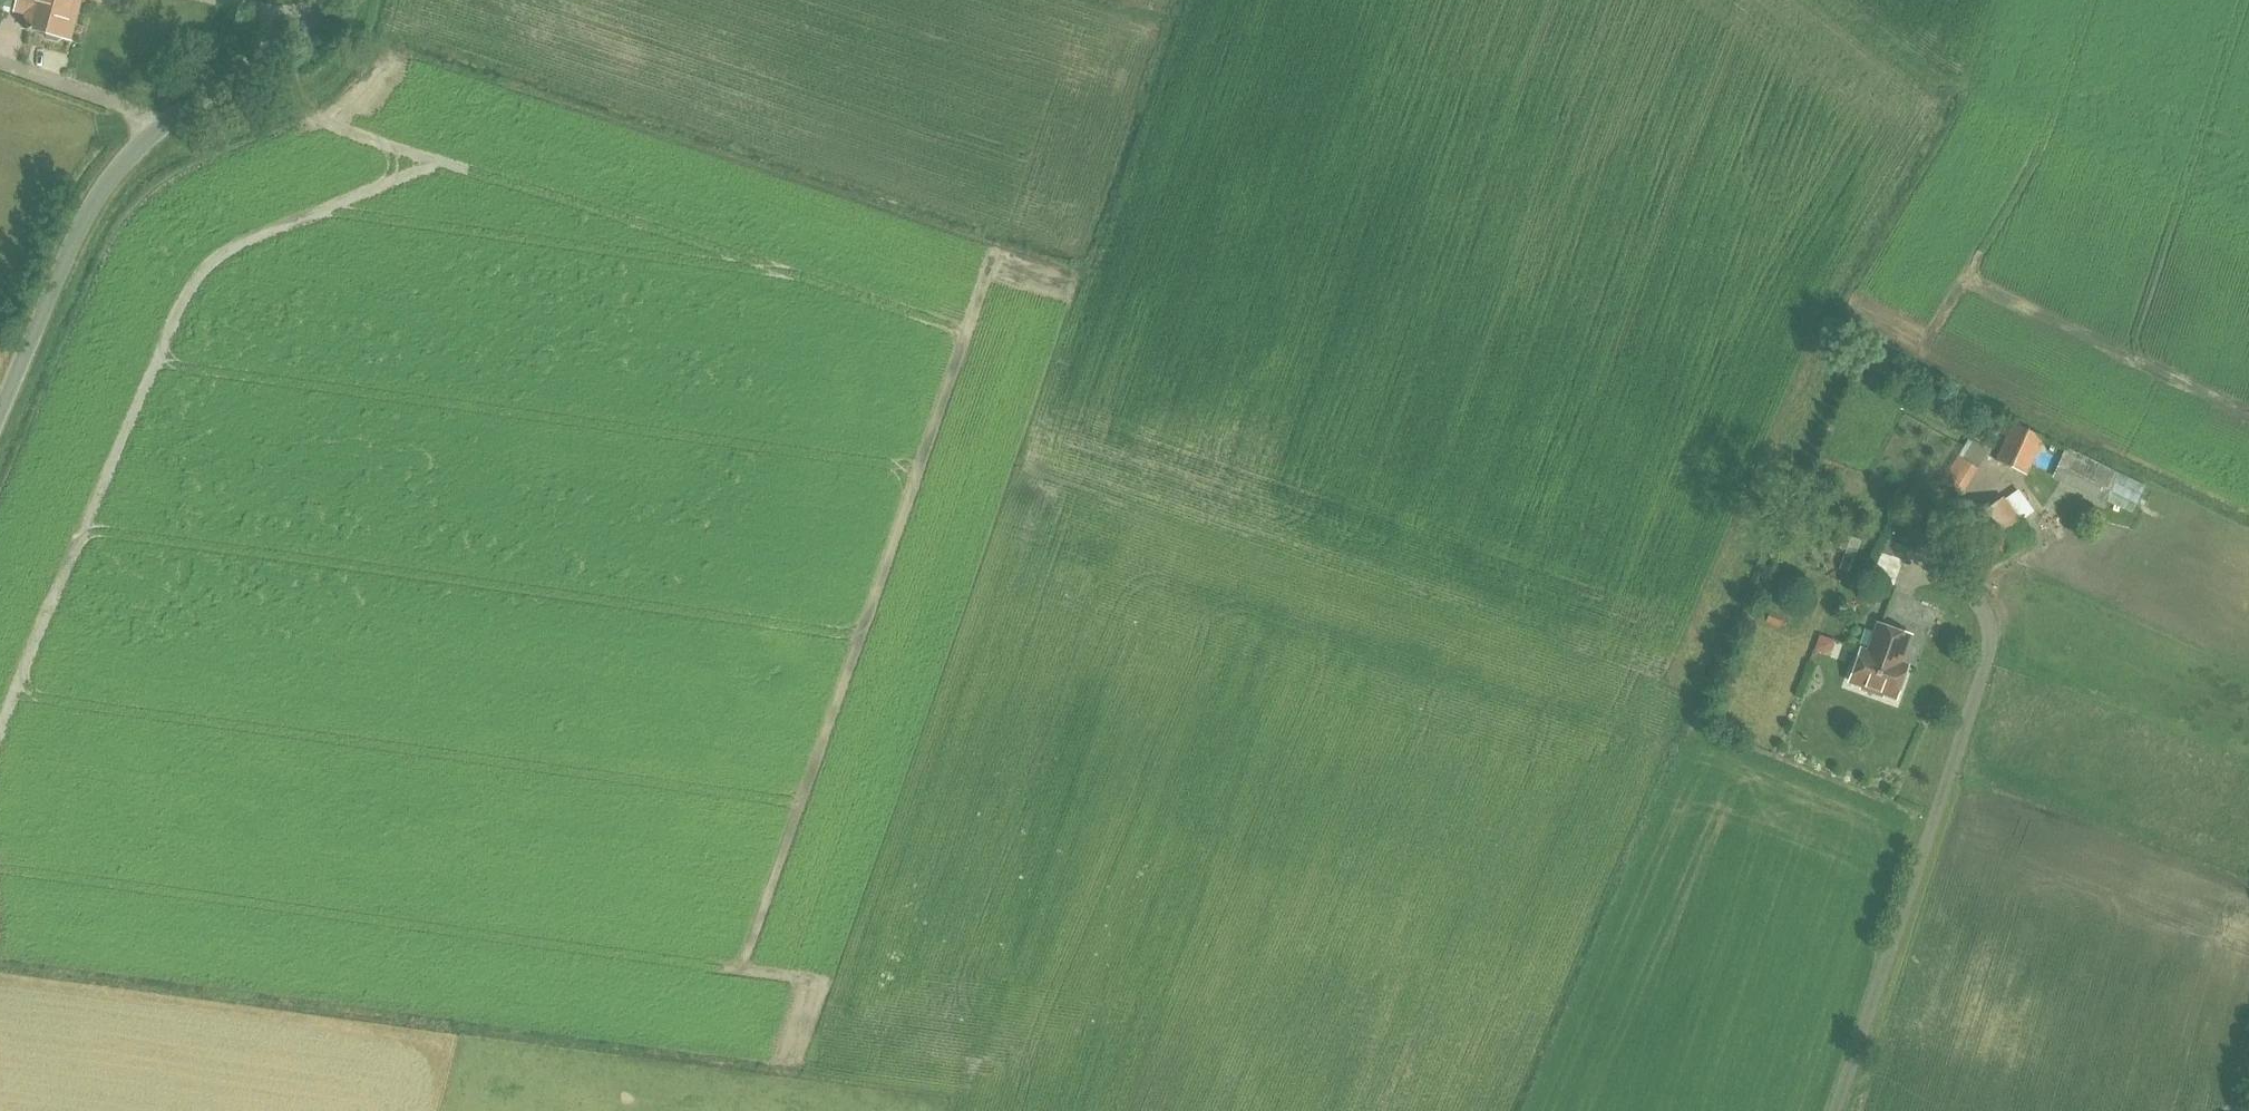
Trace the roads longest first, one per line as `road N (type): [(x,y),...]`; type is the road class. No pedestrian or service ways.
road 1 (unclassified): [(0,425),(102,205),(129,165),(327,0)]

